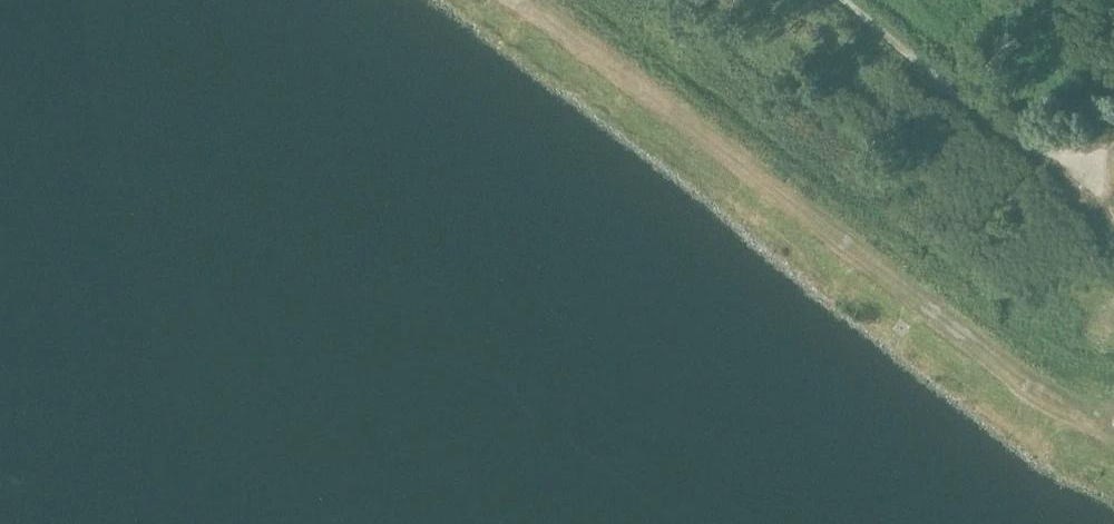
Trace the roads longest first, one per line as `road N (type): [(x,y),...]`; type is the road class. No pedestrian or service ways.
road 1 (track): [(515,0),(1064,411),(1113,414)]
road 2 (track): [(849,0),(1018,147),(1085,167)]

